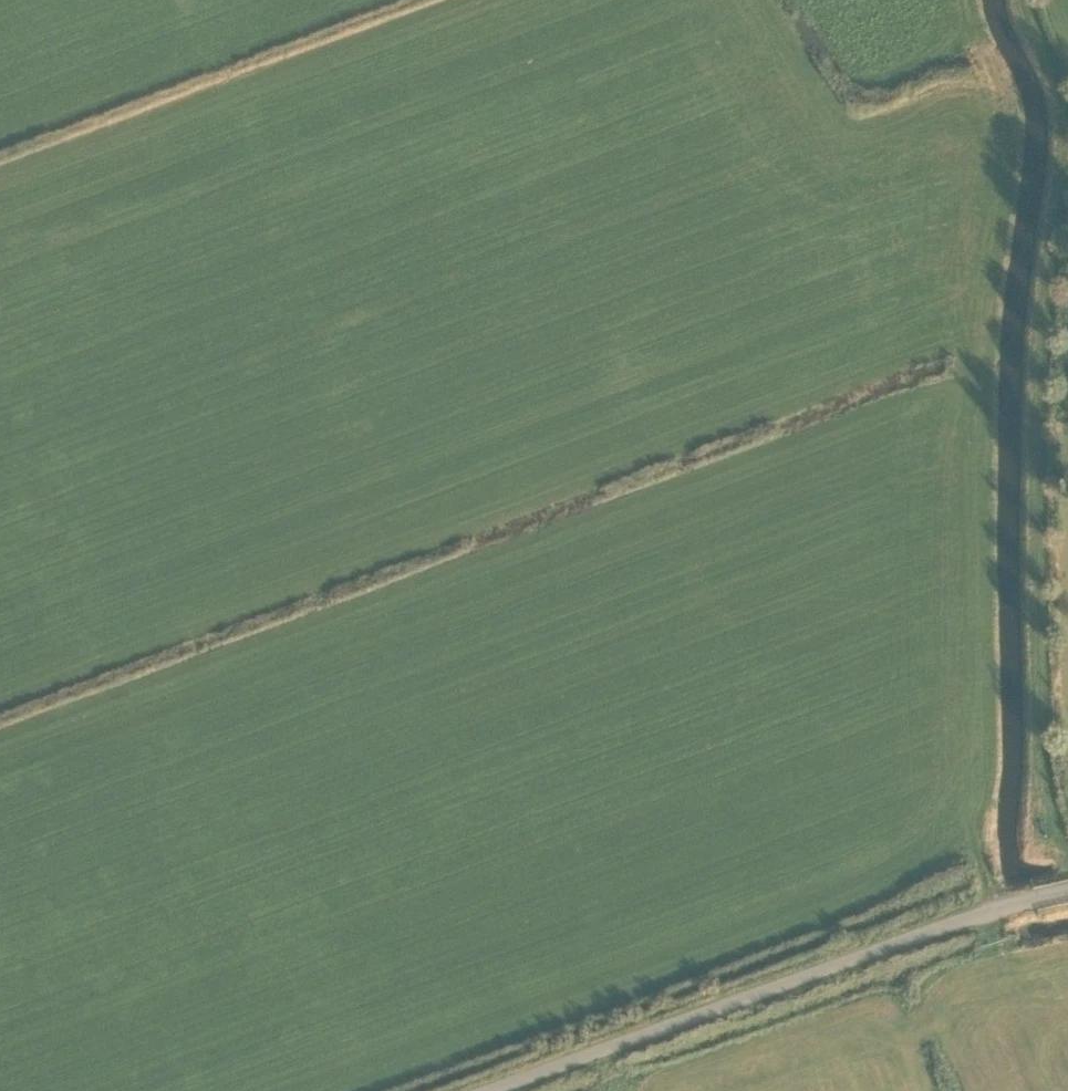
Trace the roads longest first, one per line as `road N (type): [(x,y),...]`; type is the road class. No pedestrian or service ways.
road 1 (track): [(1067,846),(1049,759),(1044,467),(1050,319),(1067,193)]
road 2 (tertiary): [(511,1090),(998,910),(1067,892)]

